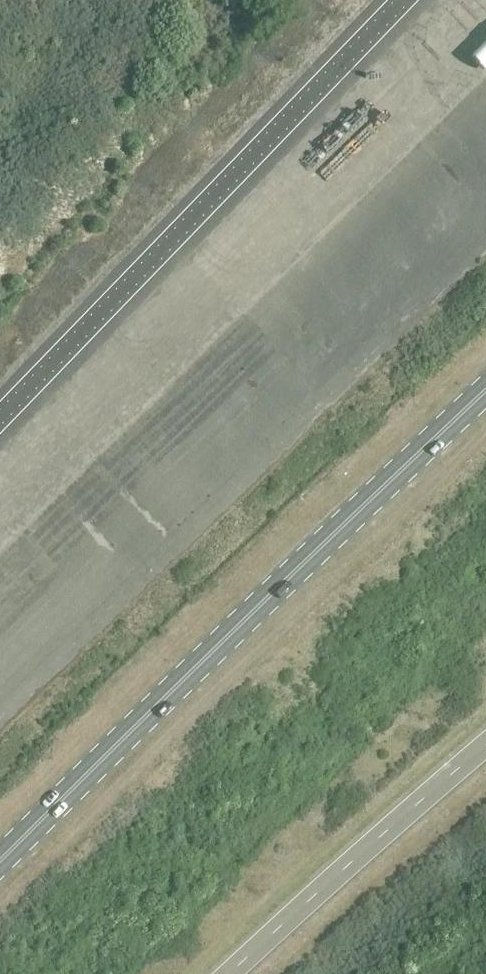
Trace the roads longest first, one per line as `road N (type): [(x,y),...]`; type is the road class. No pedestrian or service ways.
road 1 (primary): [(0,853),(485,384)]
road 2 (unclassified): [(0,414),(401,0)]
road 3 (unclassified): [(228,973),(485,746)]

